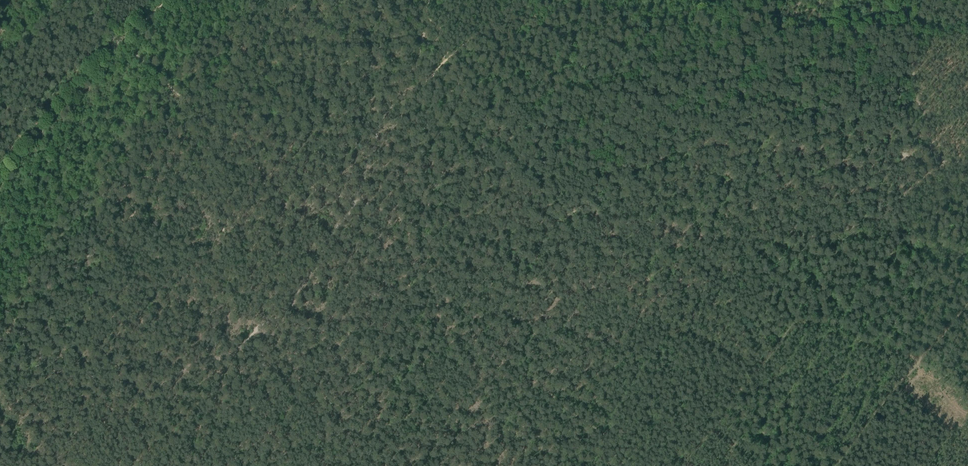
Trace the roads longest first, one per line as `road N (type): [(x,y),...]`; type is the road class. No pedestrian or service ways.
road 1 (track): [(912,29),(911,77),(942,158),(925,189),(858,229),(775,248),(624,337),(539,371),(537,380)]
road 2 (track): [(354,202),(392,205),(435,283),(442,316),(554,394),(626,465)]
road 3 (track): [(354,202),(285,312),(235,353),(125,404),(124,444),(143,465)]
road 4 (track): [(920,357),(796,320),(677,465)]
road 5 (track): [(967,305),(838,465)]
road 6 (track): [(120,41),(0,181)]
road 7 (track): [(497,354),(481,415),(377,465)]
road 8 (track): [(912,29),(791,32),(760,0)]
road 9 (track): [(219,132),(264,168),(354,202)]
road 10 (track): [(517,0),(409,87)]
road 11 (track): [(120,41),(219,132)]
road 12 (track): [(409,87),(382,115),(354,202)]
road 13 (track): [(719,0),(636,29),(607,0)]

